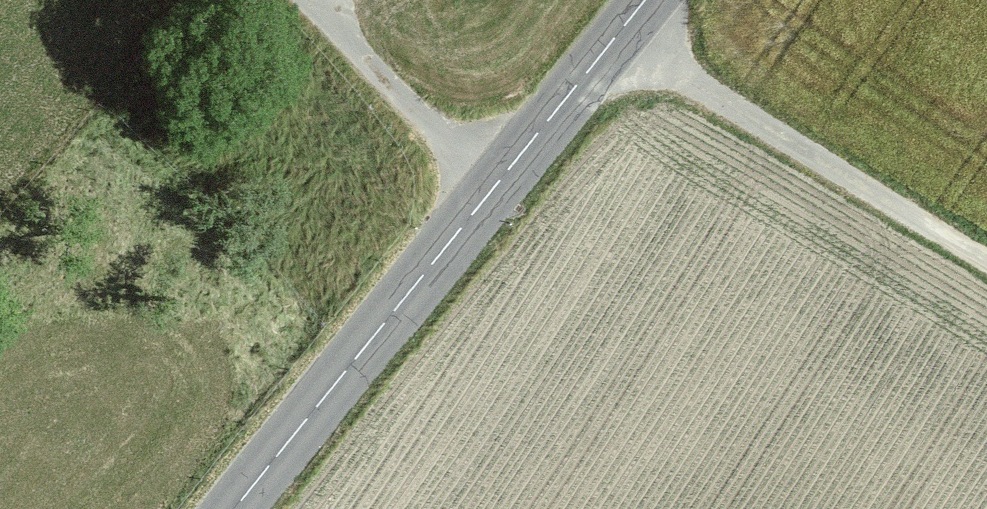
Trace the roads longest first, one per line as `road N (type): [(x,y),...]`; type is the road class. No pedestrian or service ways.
road 1 (tertiary): [(252,508),(661,0)]
road 2 (track): [(633,35),(986,248)]
road 3 (track): [(504,195),(308,0)]

